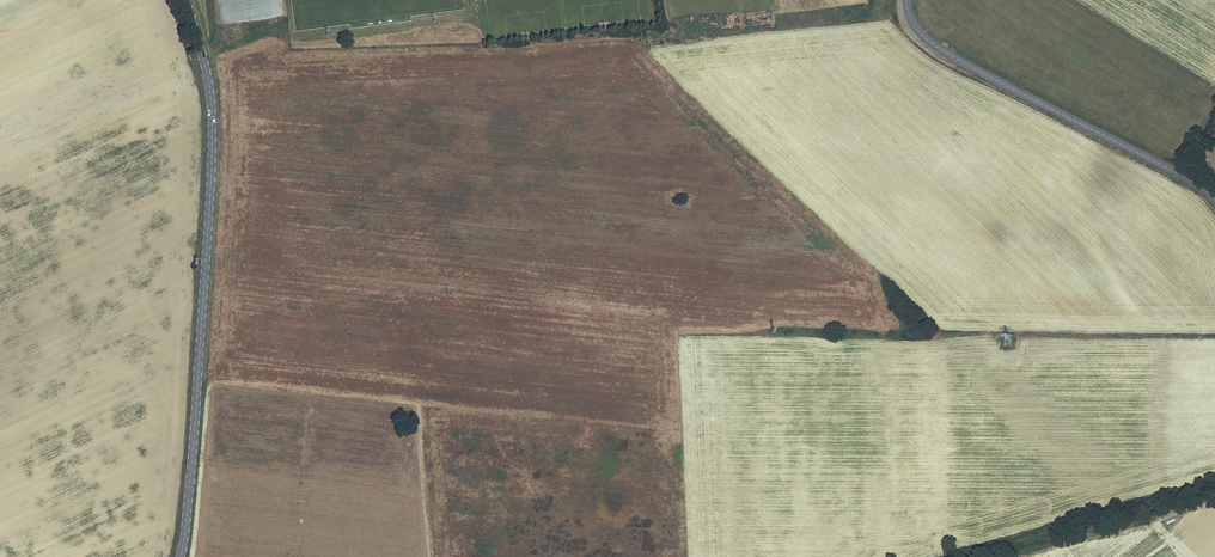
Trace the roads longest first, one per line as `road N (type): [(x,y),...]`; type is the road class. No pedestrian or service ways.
road 1 (unclassified): [(186,0),(206,68),(212,147),(179,556)]
road 2 (tertiary): [(906,0),(914,26),(957,59),(1214,199)]

